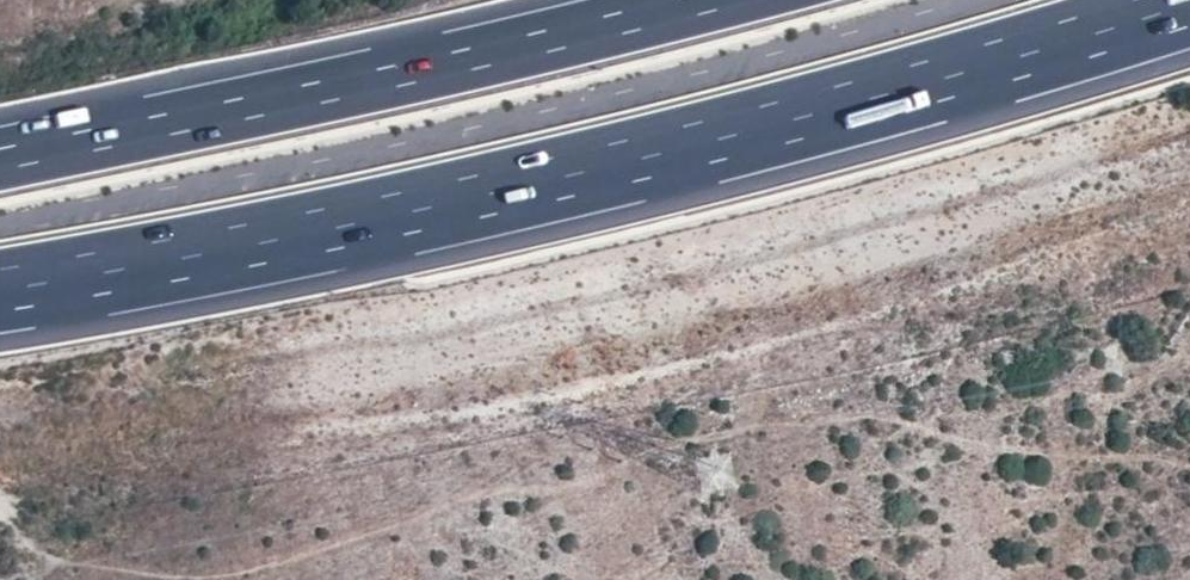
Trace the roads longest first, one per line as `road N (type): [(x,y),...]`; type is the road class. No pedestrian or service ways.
road 1 (motorway): [(0,290),(345,227),(637,159),(1189,4)]
road 2 (motorway): [(712,0),(0,159)]

